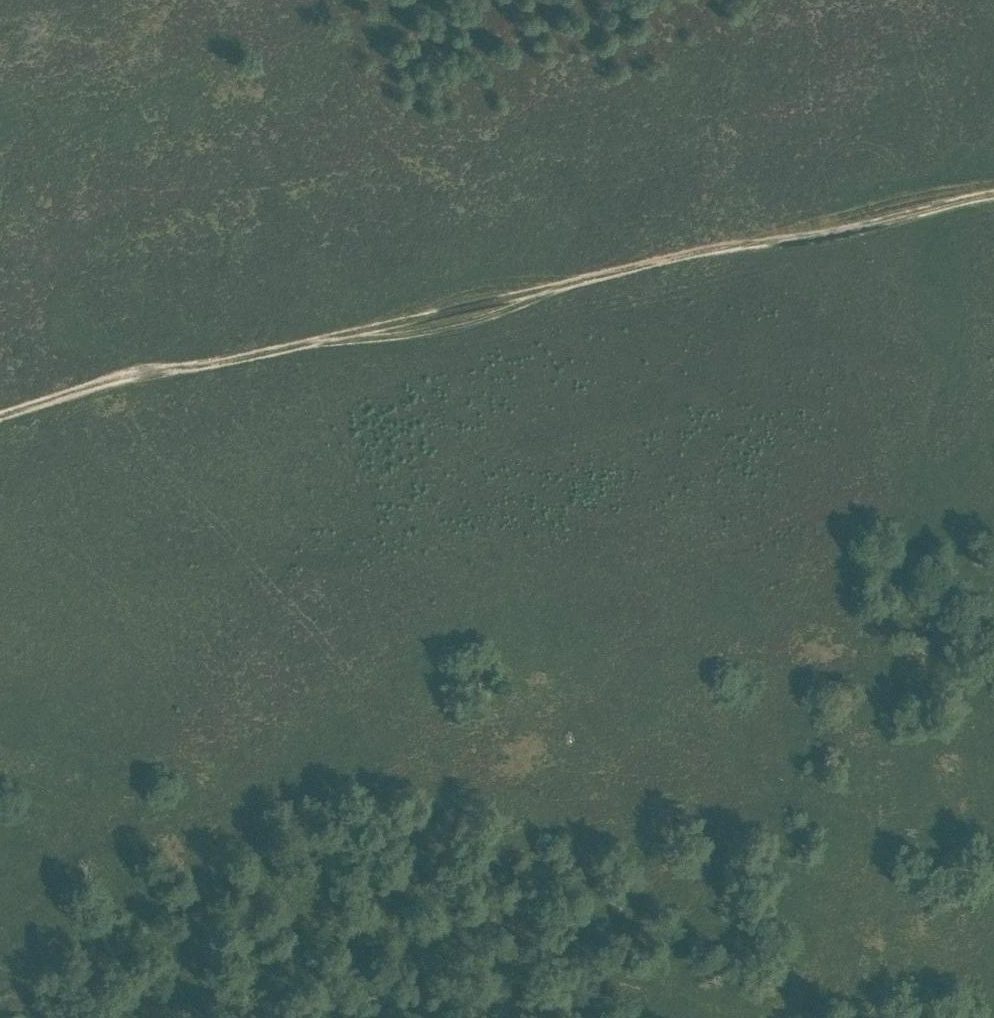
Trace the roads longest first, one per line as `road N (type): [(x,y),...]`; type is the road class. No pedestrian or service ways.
road 1 (track): [(993,193),(791,239),(733,244),(177,373),(129,376),(0,416)]

